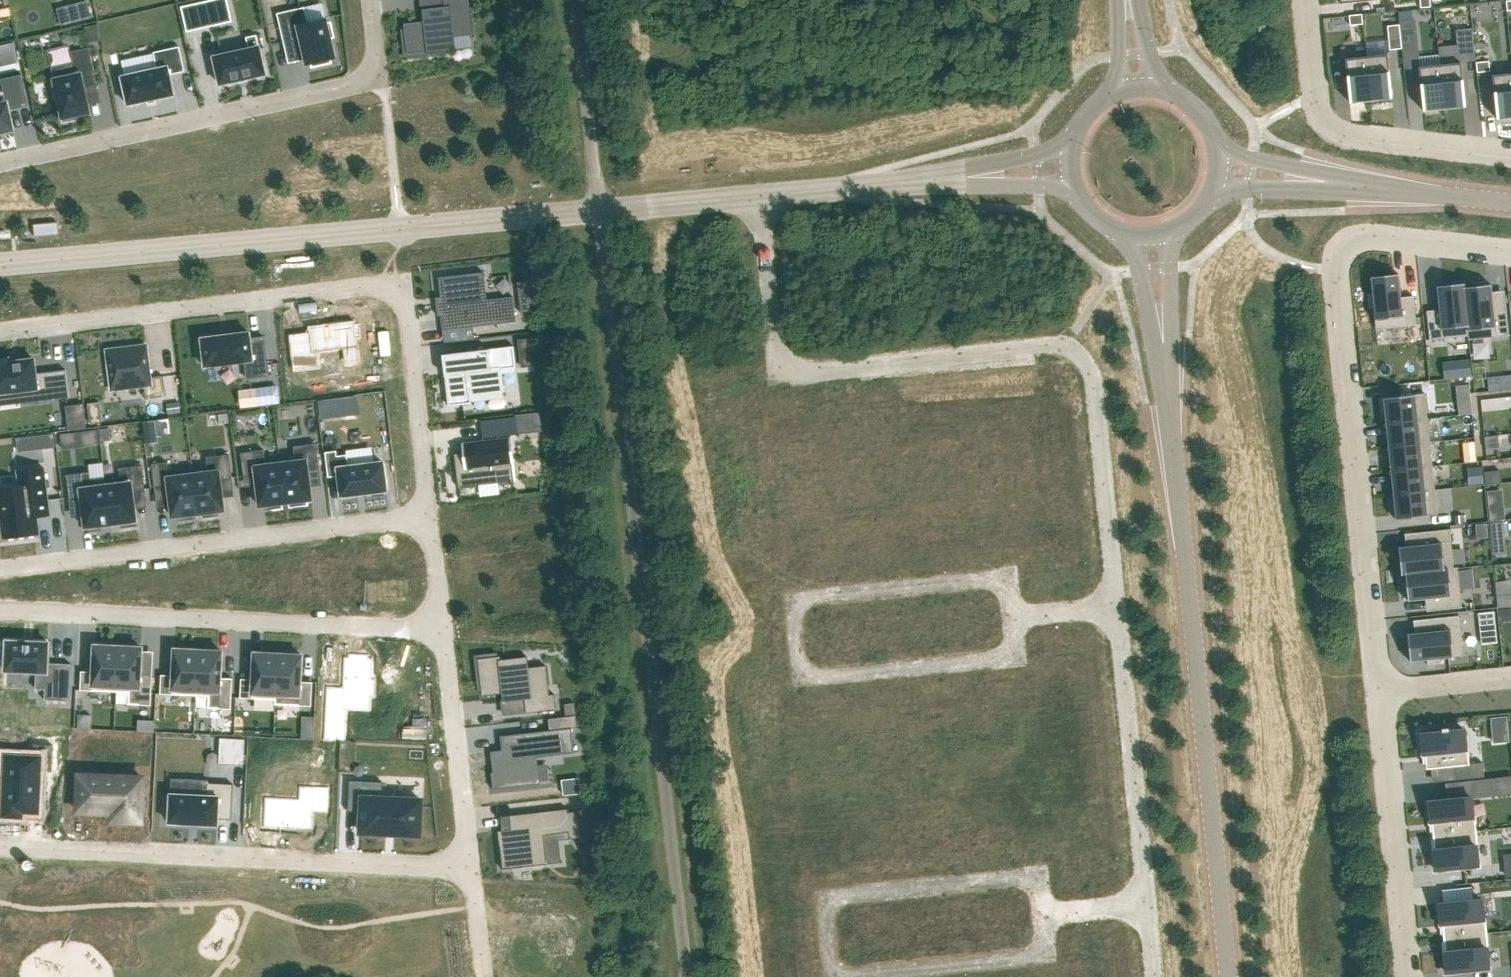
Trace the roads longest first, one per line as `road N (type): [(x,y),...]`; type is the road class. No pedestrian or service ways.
road 1 (unclassified): [(598,211),(687,976)]
road 2 (residential): [(759,197),(777,373),(1065,346),(1096,375),(1115,607)]
road 3 (unclassified): [(1163,342),(1227,976)]
road 4 (residential): [(0,336),(399,286),(427,512)]
road 5 (residential): [(1378,690),(1333,269),(1358,238),(1510,253)]
road 6 (unclassified): [(0,266),(598,211)]
road 7 (residential): [(470,870),(0,849)]
road 8 (residential): [(370,0),(379,77),(0,163)]
road 9 (residential): [(0,612),(441,629)]
road 10 (residential): [(0,567),(427,512)]
road 11 (residential): [(793,604),(801,683),(1016,661),(1012,618)]
road 12 (residential): [(1304,0),(1314,95),(1322,121),(1339,136),(1510,154)]
road 13 (residential): [(1115,607),(1146,903)]
road 14 (residential): [(1408,976),(1378,690)]
road 15 (residential): [(1012,618),(1008,576),(793,604)]
road 16 (residential): [(1043,915),(1039,875),(824,902)]
road 17 (residential): [(441,629),(470,870)]
road 18 (residential): [(872,976),(1047,959),(1043,915)]
road 19 (unclassified): [(574,0),(598,211)]
road 20 (tertiary): [(1308,182),(1510,206)]
road 21 (unclassified): [(759,197),(957,178)]
road 22 (unclassified): [(598,211),(759,197)]
road 23 (residential): [(1378,690),(1510,677)]
road 24 (unclassified): [(1074,150),(957,178)]

